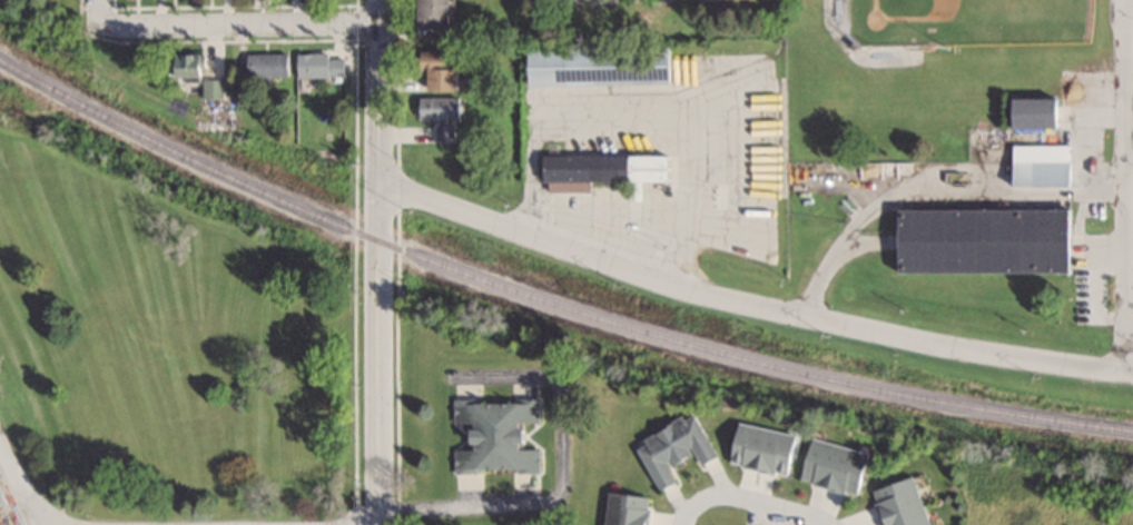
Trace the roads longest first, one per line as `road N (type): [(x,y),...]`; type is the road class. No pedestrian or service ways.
road 1 (residential): [(1132,374),(953,351),(683,290),(531,240),(380,177)]
road 2 (tertiary): [(380,0),(380,524)]
road 3 (residential): [(1122,373),(1121,0)]
road 4 (residential): [(380,22),(121,27),(101,18),(101,0)]
road 5 (residential): [(830,524),(726,495),(702,497),(678,524)]

